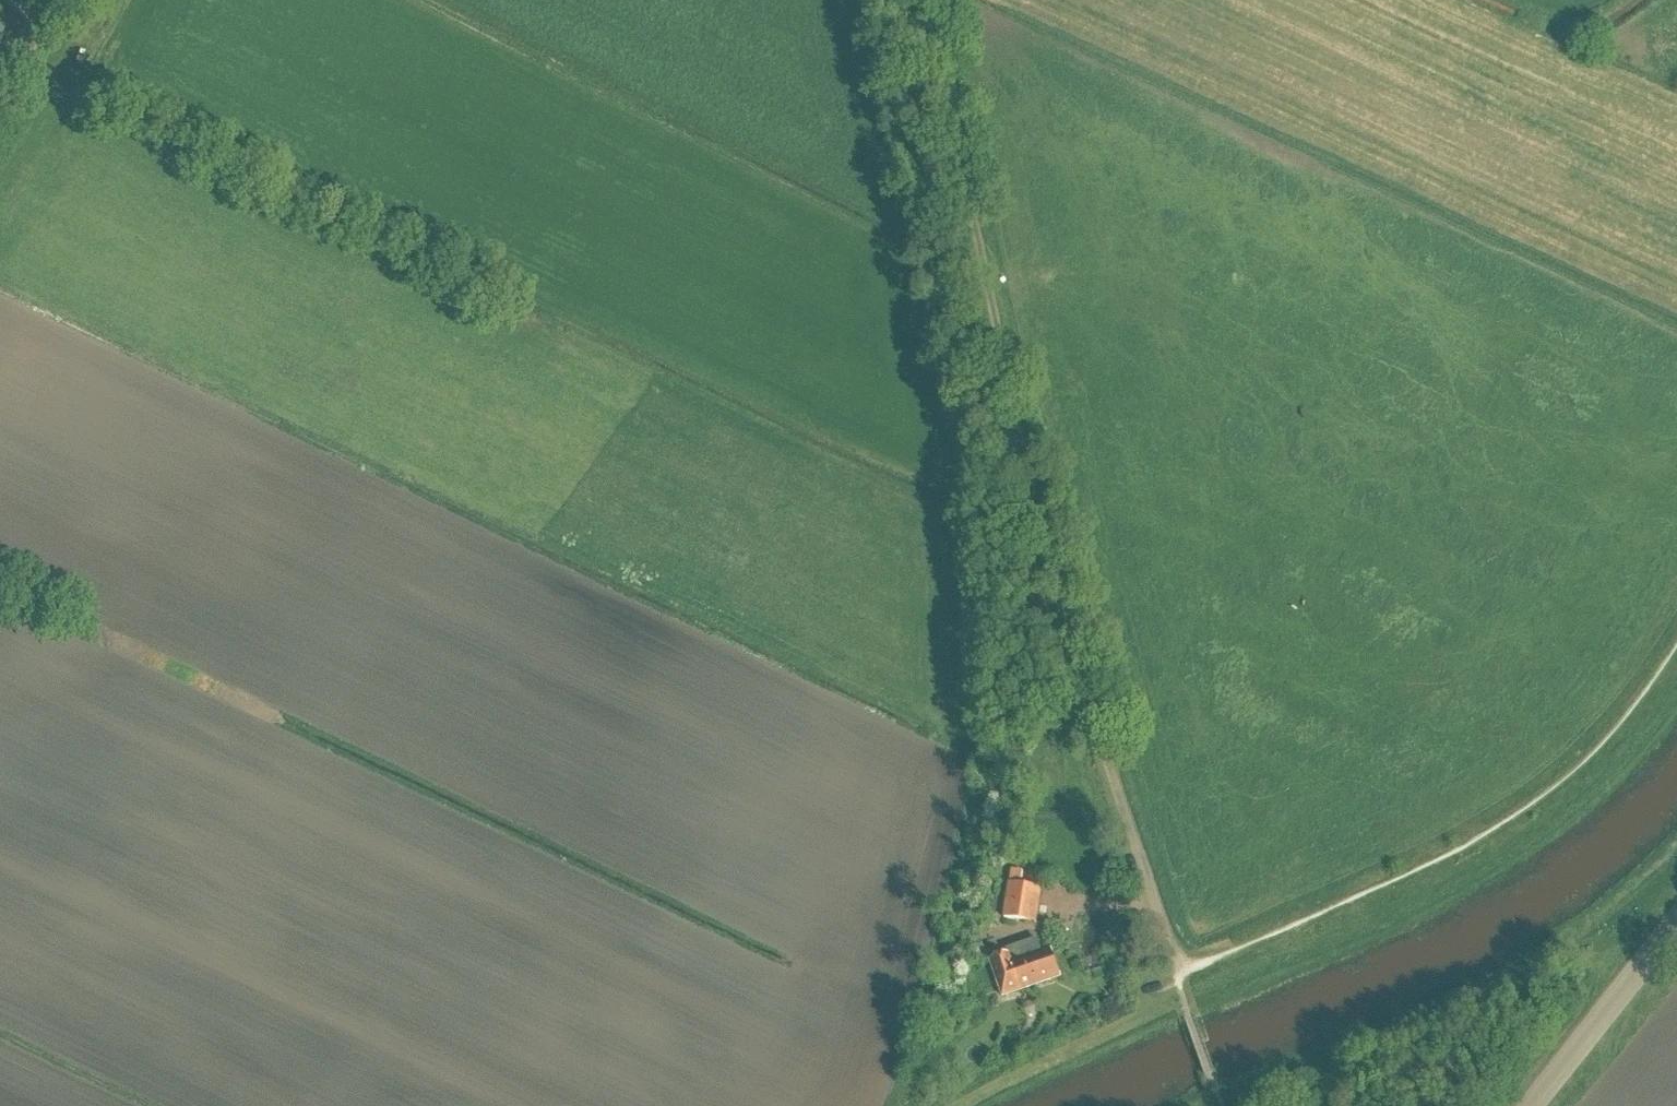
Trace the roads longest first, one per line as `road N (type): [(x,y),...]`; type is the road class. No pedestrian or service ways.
road 1 (track): [(1175,976),(1045,539),(928,0)]
road 2 (tertiary): [(1532,1105),(1676,923)]

